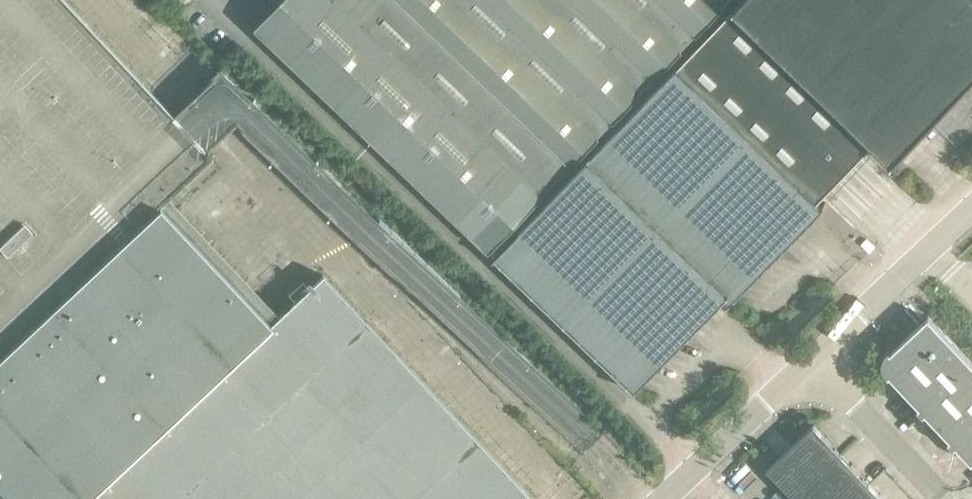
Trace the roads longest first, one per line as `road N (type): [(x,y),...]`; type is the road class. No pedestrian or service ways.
road 1 (unclassified): [(816,358),(971,209)]
road 2 (unclassified): [(665,498),(816,358)]
road 3 (unclassified): [(938,494),(816,358)]

